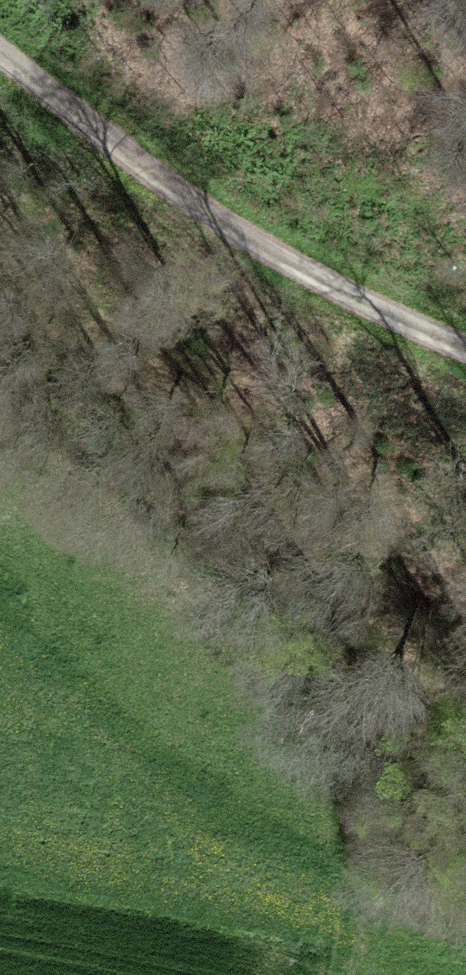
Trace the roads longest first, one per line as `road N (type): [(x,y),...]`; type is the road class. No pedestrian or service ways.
road 1 (track): [(0,56),(277,252),(465,346)]
road 2 (track): [(434,697),(123,347)]
road 3 (track): [(465,681),(417,711),(405,729),(350,974)]

